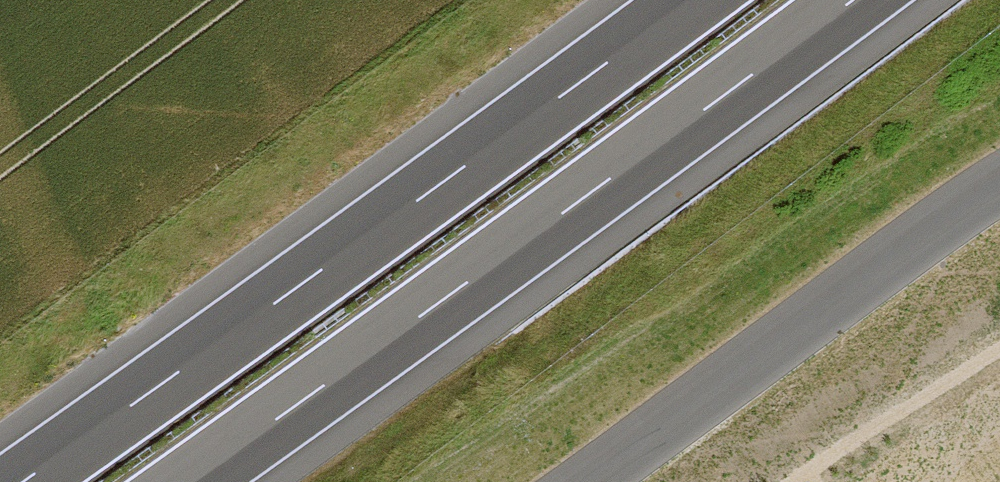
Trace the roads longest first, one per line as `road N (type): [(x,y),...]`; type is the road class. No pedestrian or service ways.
road 1 (motorway): [(694,0),(21,481)]
road 2 (motorway): [(186,481),(851,0)]

